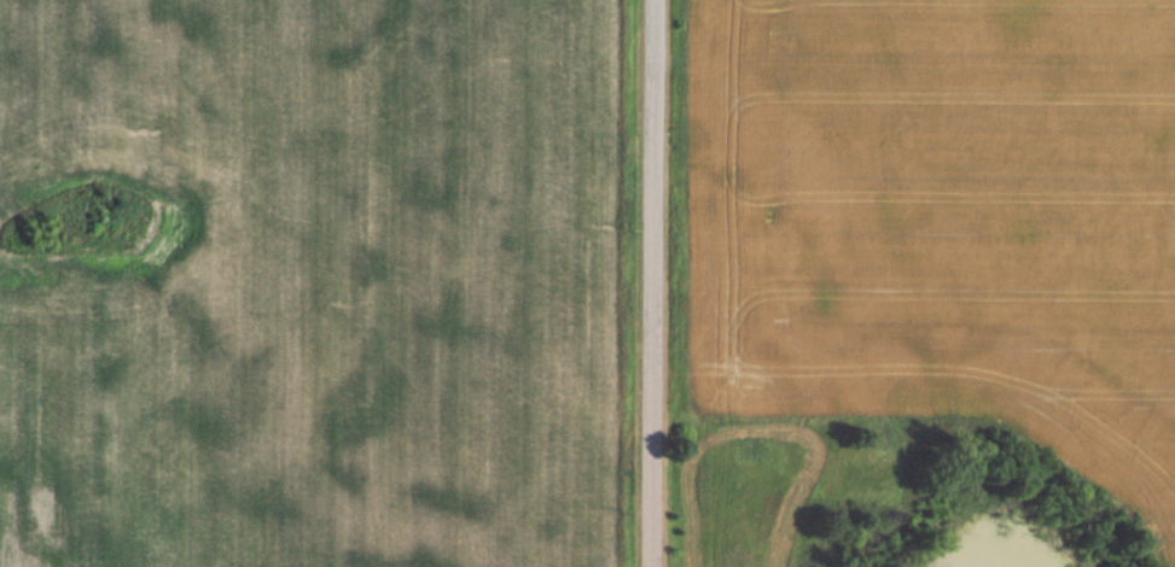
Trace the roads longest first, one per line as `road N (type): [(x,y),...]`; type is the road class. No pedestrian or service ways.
road 1 (tertiary): [(649,566),(652,0)]

